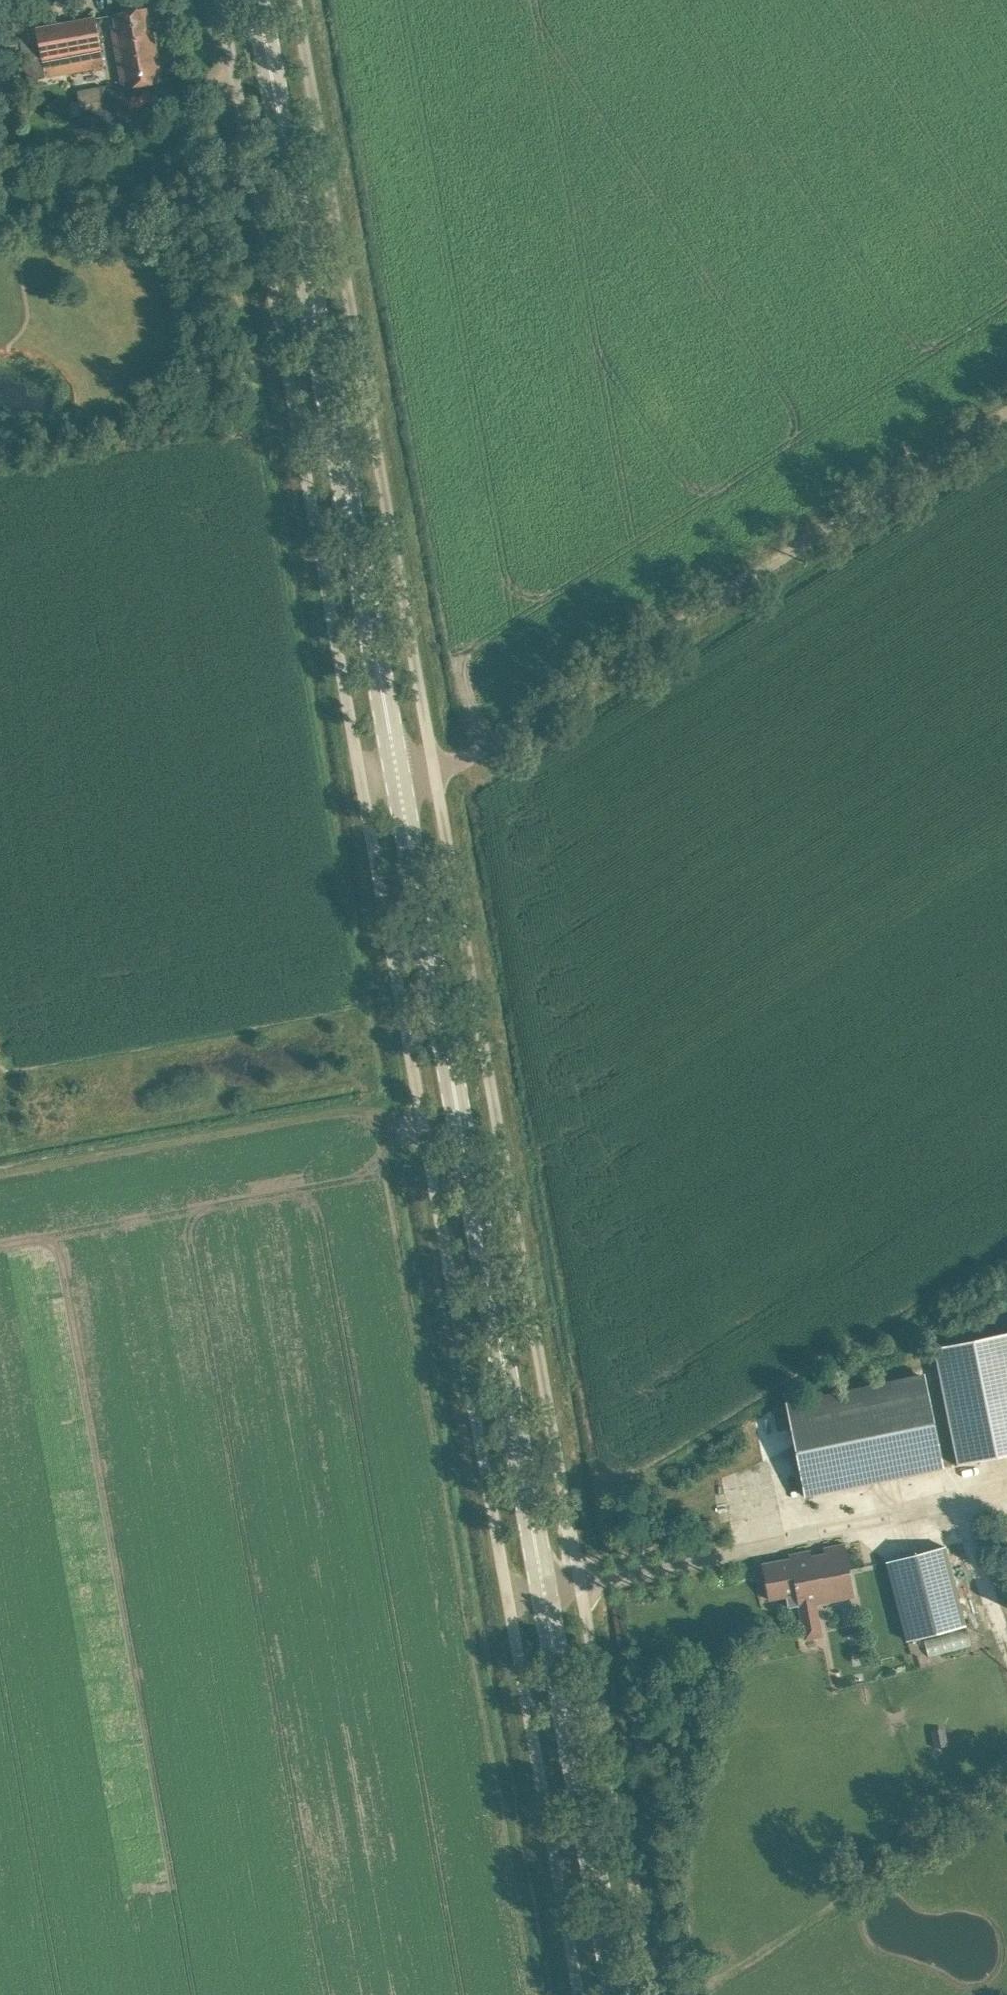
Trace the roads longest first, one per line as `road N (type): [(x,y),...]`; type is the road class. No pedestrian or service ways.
road 1 (unclassified): [(434,783),(653,1994)]
road 2 (primary): [(621,1994),(404,787)]
road 3 (unclassified): [(577,1994),(364,794)]
road 4 (unclassified): [(364,794),(221,0)]
road 5 (primary): [(404,787),(259,0)]
road 6 (unclassified): [(296,0),(434,783)]
road 7 (unclassified): [(434,783),(1006,416)]

